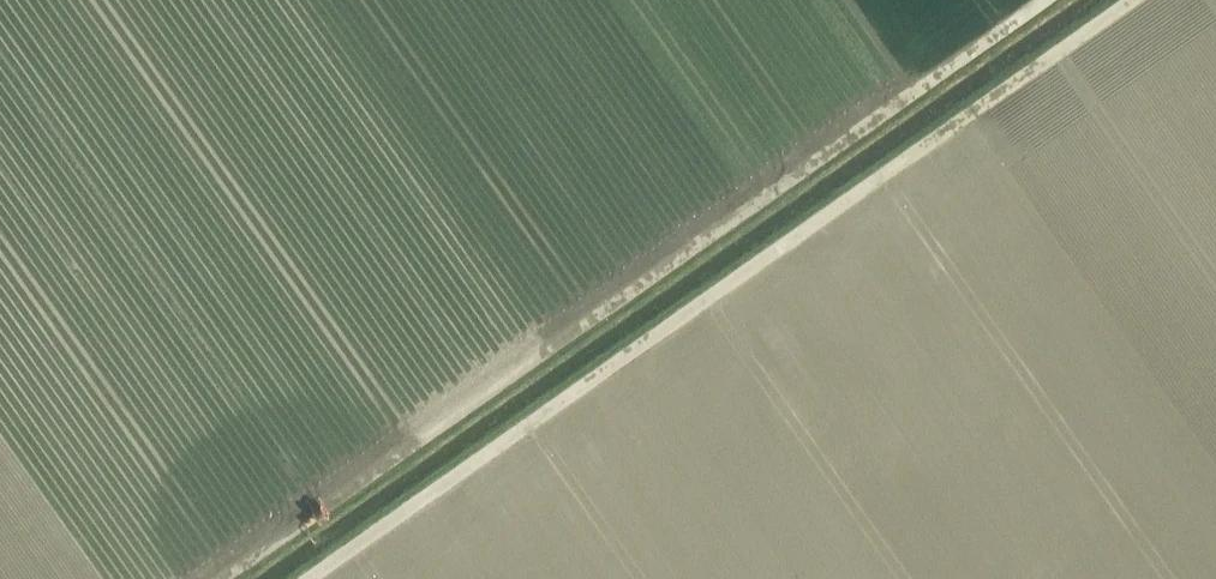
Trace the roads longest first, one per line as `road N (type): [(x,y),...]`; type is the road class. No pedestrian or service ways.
road 1 (track): [(1046,0),(224,578)]
road 2 (track): [(1132,0),(311,578)]

